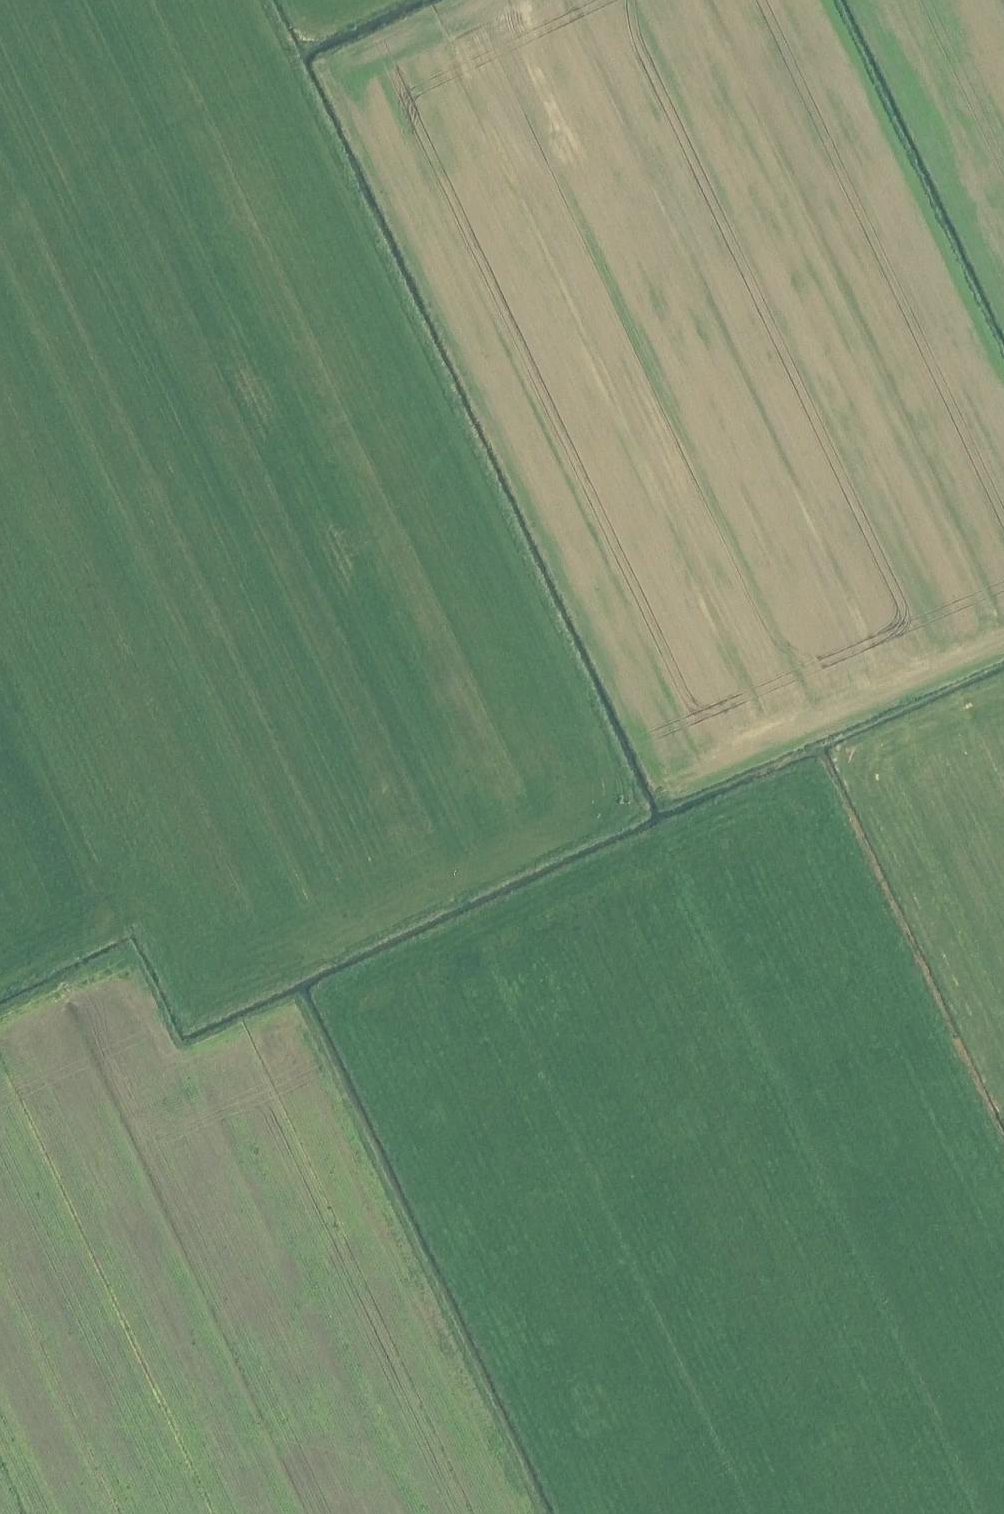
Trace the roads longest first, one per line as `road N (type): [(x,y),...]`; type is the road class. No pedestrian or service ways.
road 1 (track): [(0,1023),(115,965)]

